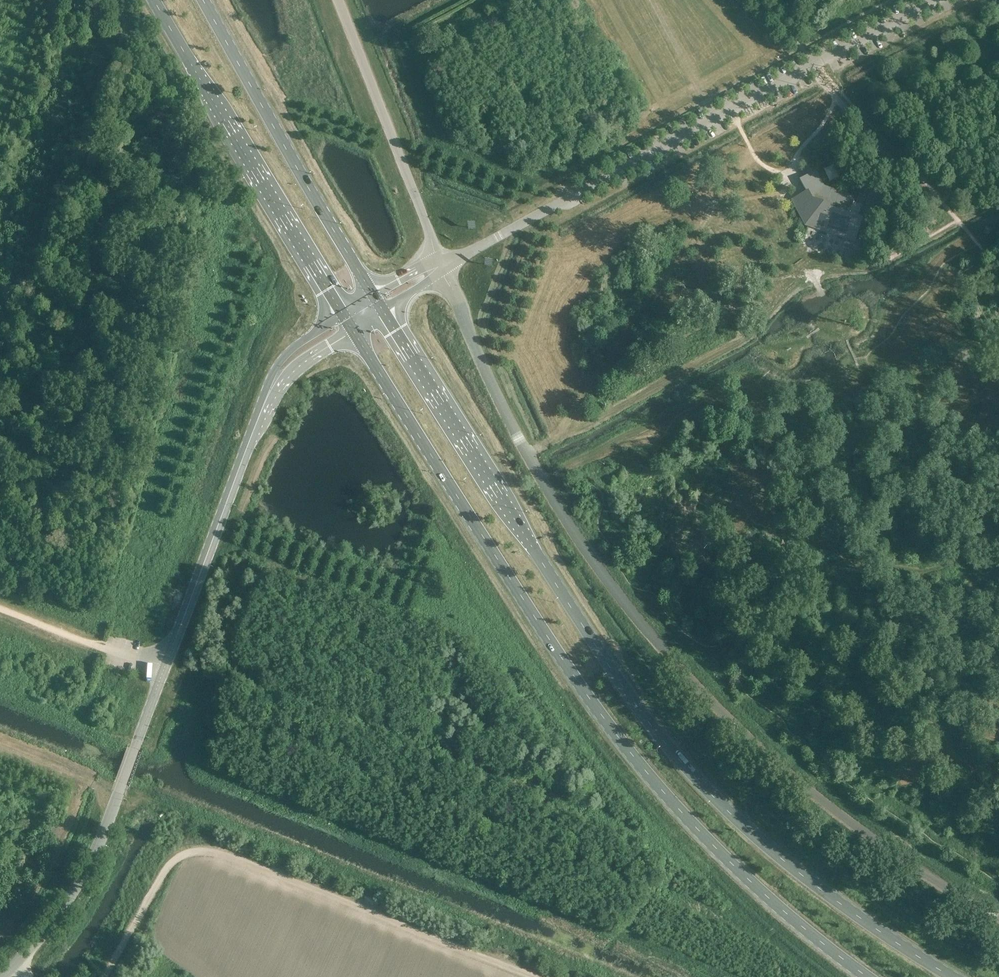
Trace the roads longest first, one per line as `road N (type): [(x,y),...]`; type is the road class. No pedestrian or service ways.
road 1 (primary): [(954,976),(801,873),(683,764),(609,665),(382,307)]
road 2 (unclassified): [(998,920),(864,831),(683,668),(576,531),(517,432),(442,265)]
road 3 (primary): [(351,325),(622,744),(730,862),(868,976)]
road 4 (unclassified): [(442,265),(931,0)]
road 5 (track): [(102,976),(164,871),(201,851),(531,976)]
road 6 (track): [(752,152),(554,442),(529,453)]
road 7 (primary): [(154,0),(343,312)]
road 8 (tertiary): [(2,976),(87,867),(165,669)]
road 9 (primary): [(374,294),(200,0)]
road 10 (tertiary): [(165,669),(274,386)]
road 11 (unclassified): [(442,265),(340,0)]

